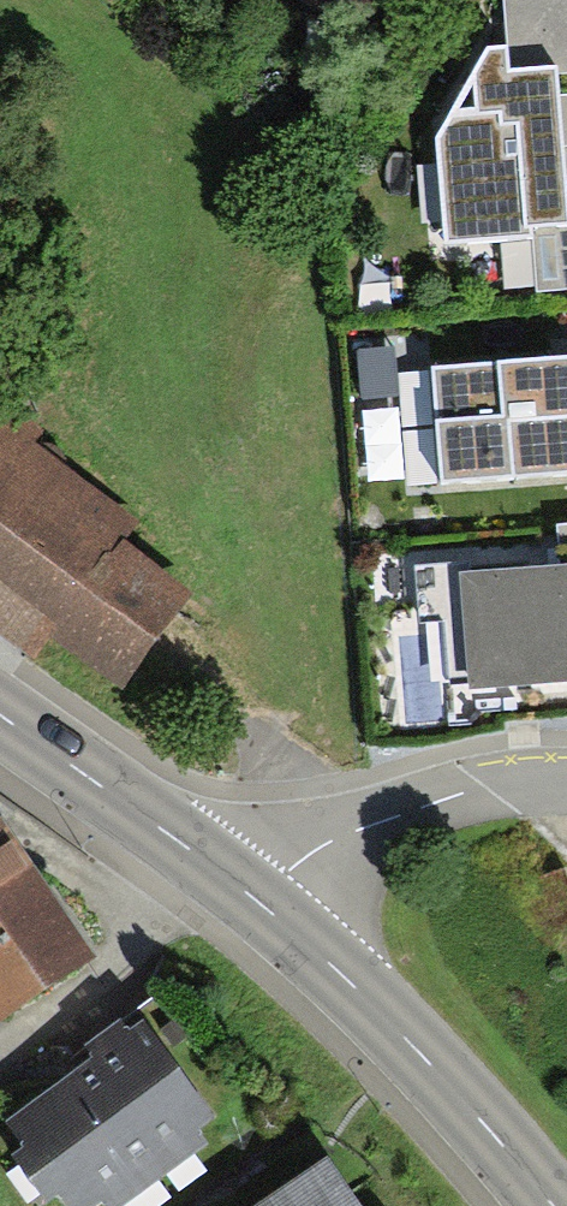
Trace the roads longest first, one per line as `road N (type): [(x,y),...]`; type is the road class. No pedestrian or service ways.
road 1 (tertiary): [(255,898),(429,1060),(549,1205)]
road 2 (residential): [(255,898),(308,854),(357,830),(467,792),(566,780)]
road 3 (tertiary): [(0,712),(255,898)]

